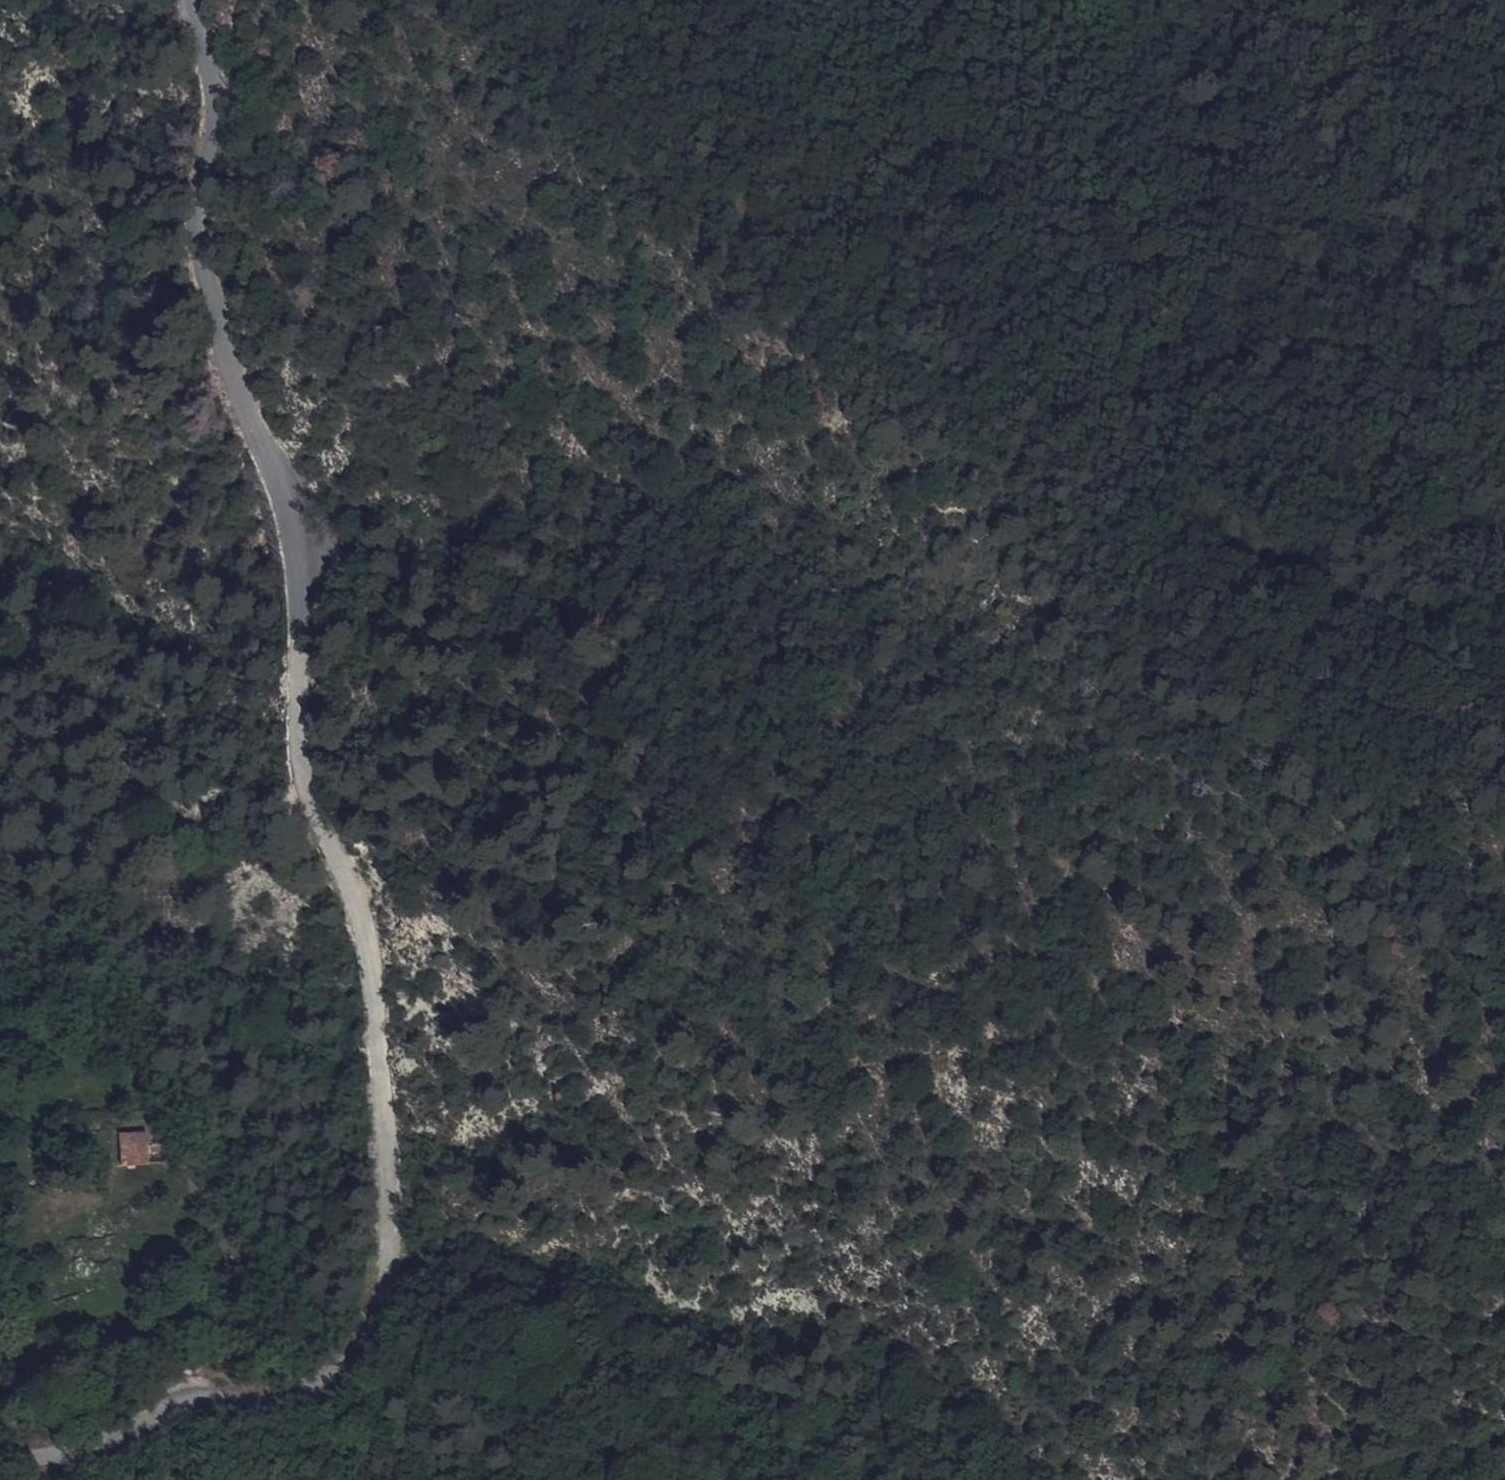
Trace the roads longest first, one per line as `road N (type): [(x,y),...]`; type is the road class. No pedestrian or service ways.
road 1 (unclassified): [(0,1452),(89,1443),(165,1399),(209,1387),(298,1393),(333,1384),(377,1298),(383,1187),(365,948),(342,865),(303,789),(295,555),(288,507),(234,389),(216,303),(203,67),(186,0)]

